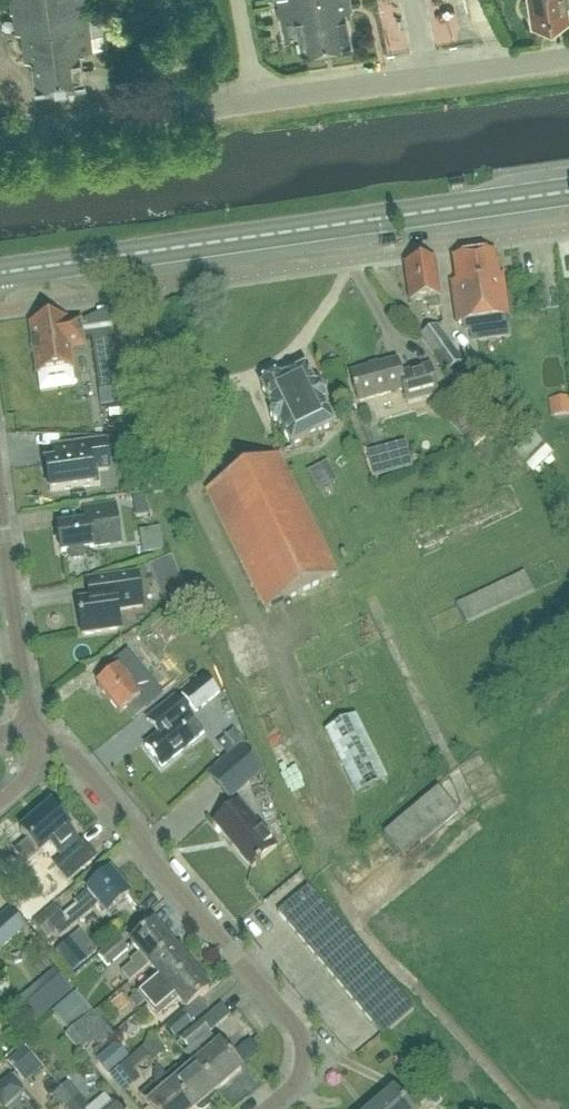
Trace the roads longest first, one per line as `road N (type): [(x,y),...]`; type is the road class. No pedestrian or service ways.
road 1 (unclassified): [(0,140),(568,59)]
road 2 (primary): [(0,273),(568,195)]
road 3 (residential): [(266,1108),(292,1086),(298,1066),(291,1022),(36,729)]
road 4 (residential): [(36,729),(0,494)]

